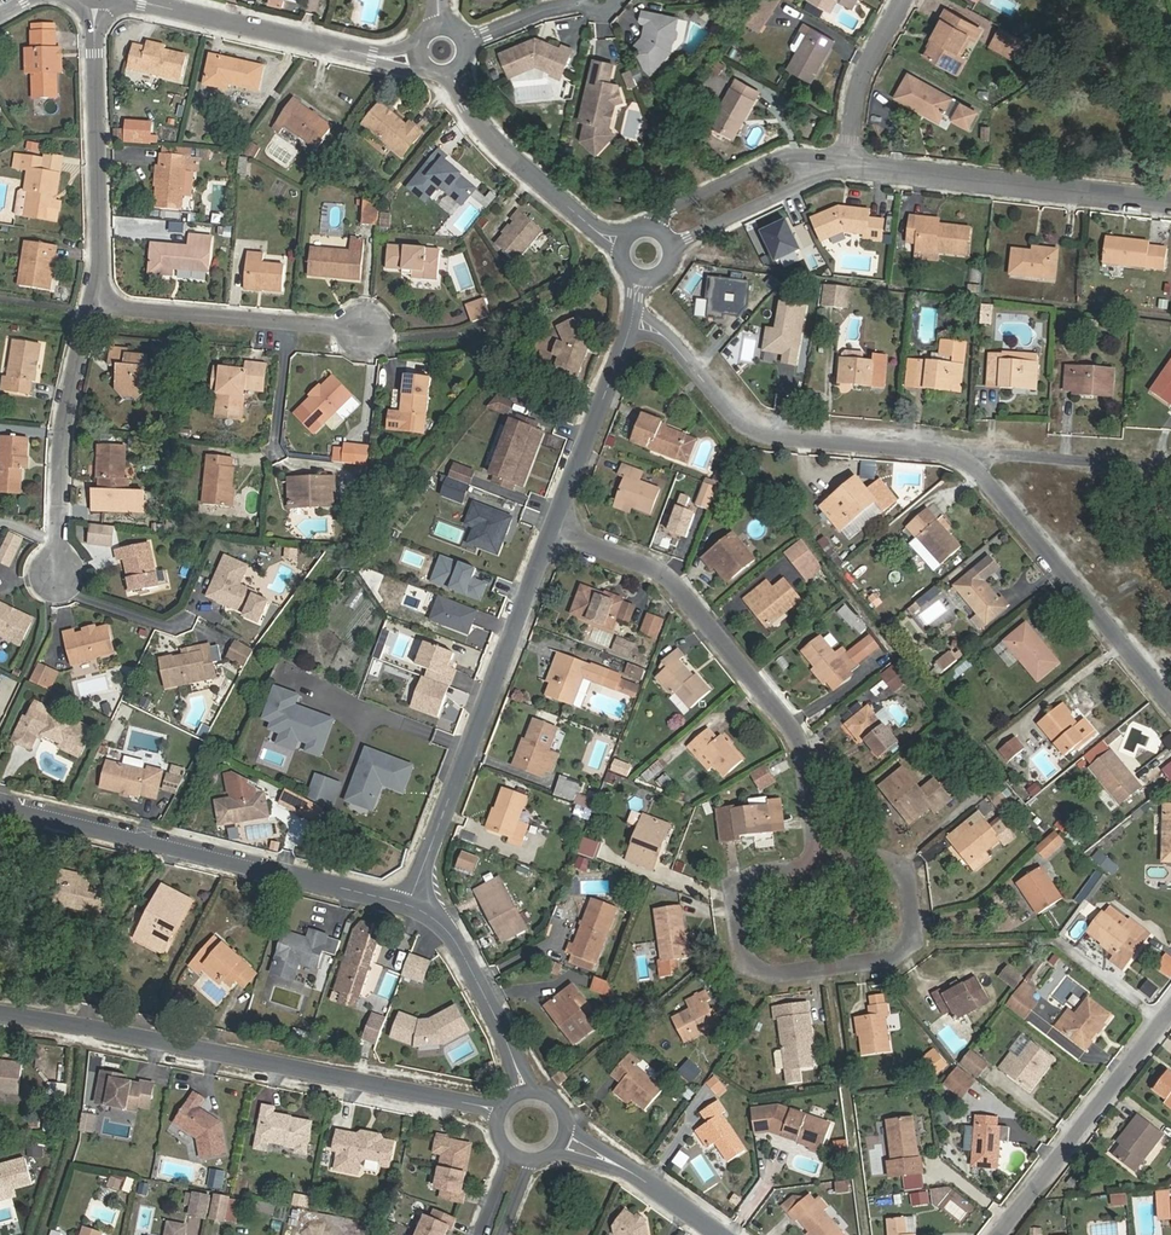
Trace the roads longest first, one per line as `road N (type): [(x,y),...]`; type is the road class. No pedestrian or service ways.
road 1 (residential): [(1170,700),(967,453),(750,433),(675,342),(633,320)]
road 2 (residential): [(0,1013),(498,1113)]
road 3 (residential): [(552,530),(679,579),(807,743),(814,862)]
road 4 (residential): [(814,862),(889,854),(913,880),(918,926),(905,954),(784,974),(746,959),(738,897),(761,871)]
road 5 (residential): [(0,804),(411,905)]
road 6 (residential): [(552,530),(411,905)]
road 7 (residential): [(850,166),(1170,204)]
road 8 (residential): [(102,303),(94,0)]
road 9 (residential): [(141,0),(400,61),(423,58)]
road 10 (residential): [(999,1234),(1170,1014)]
road 11 (residential): [(58,575),(61,431),(102,303)]
road 12 (residential): [(370,328),(102,303)]
road 13 (residential): [(622,247),(491,138),(451,73)]
road 14 (residential): [(633,320),(552,530)]
road 15 (residential): [(411,905),(453,937),(524,1090)]
road 16 (residential): [(850,166),(768,165),(672,210),(661,228)]
road 17 (residential): [(675,246),(850,166)]
road 18 (residential): [(564,1140),(645,1174),(727,1234)]
road 19 (residential): [(905,0),(858,93),(850,166)]
road 20 (residential): [(583,0),(467,41)]

